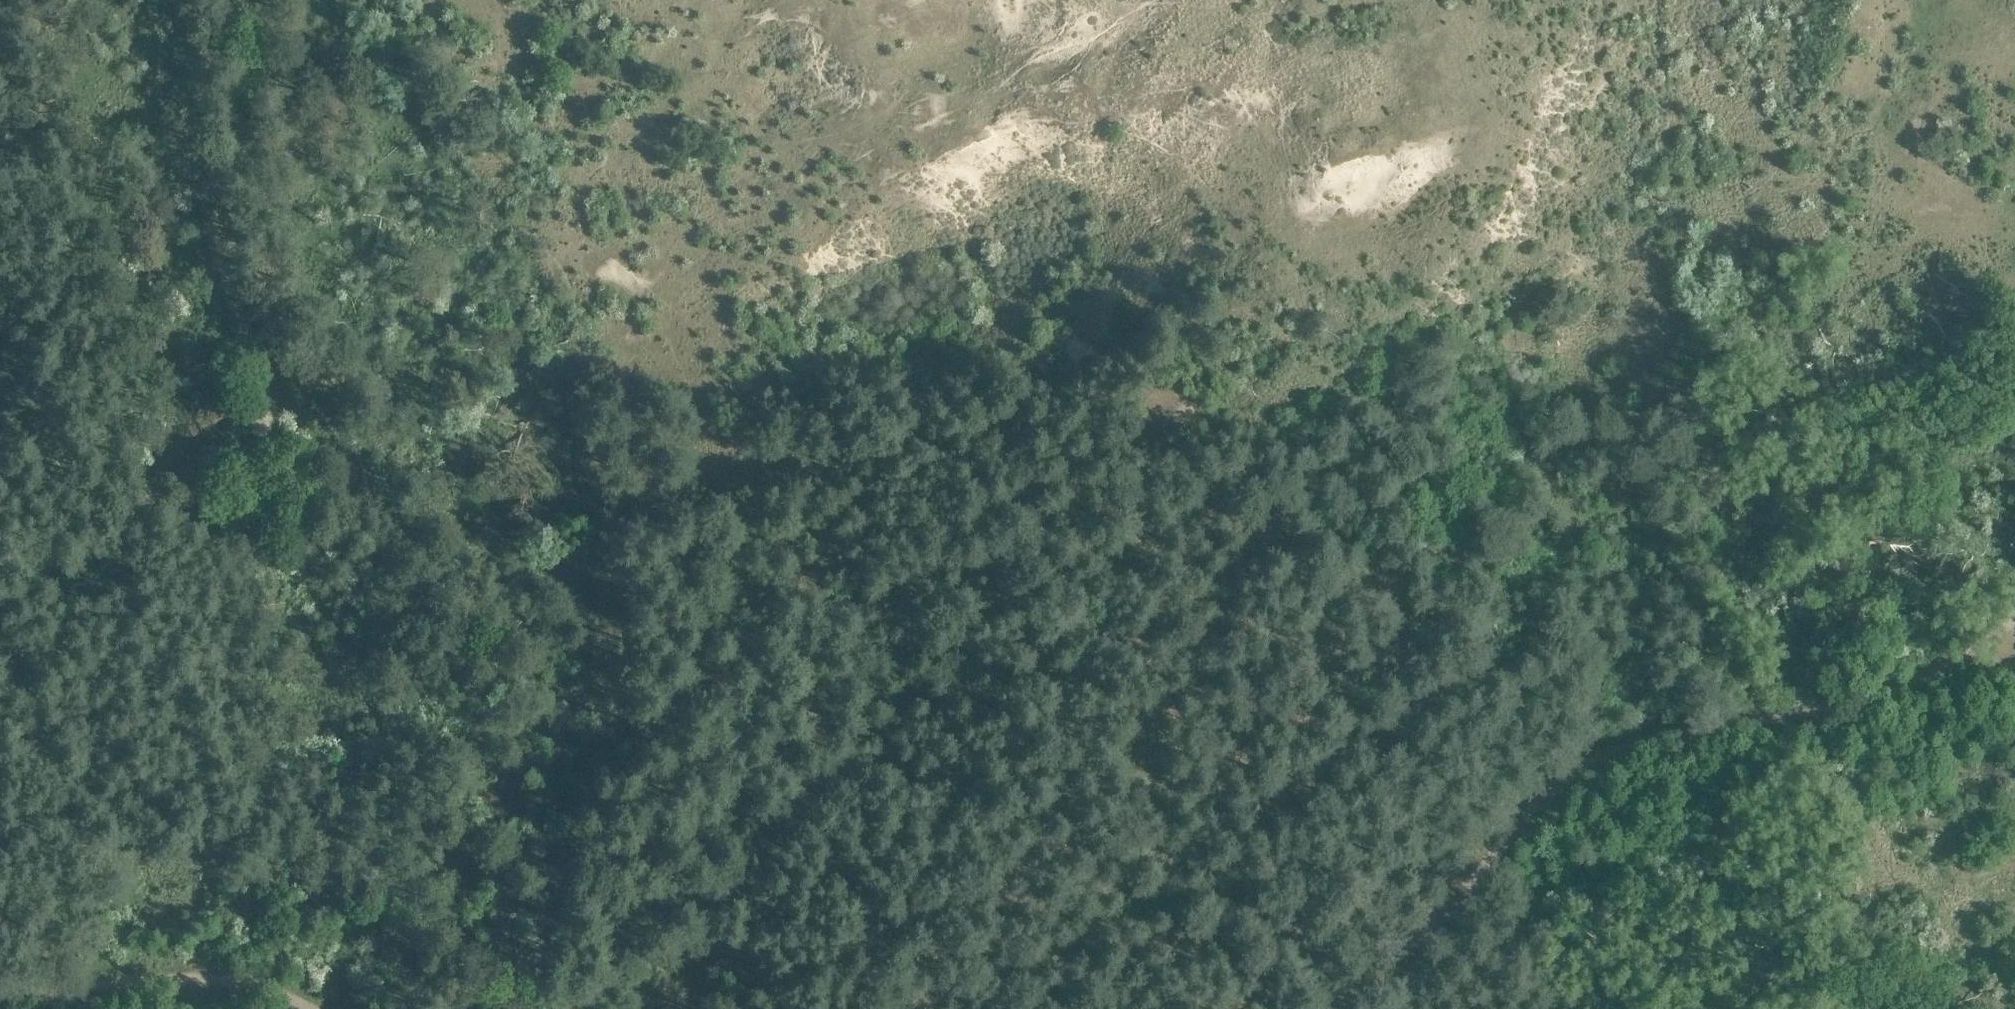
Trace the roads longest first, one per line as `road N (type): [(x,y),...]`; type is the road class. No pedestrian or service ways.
road 1 (track): [(1333,1008),(1450,905),(1545,789),(1579,763),(1667,733),(1835,709),(1908,685),(2014,611)]
road 2 (track): [(0,991),(119,980),(231,983),(308,1008)]

